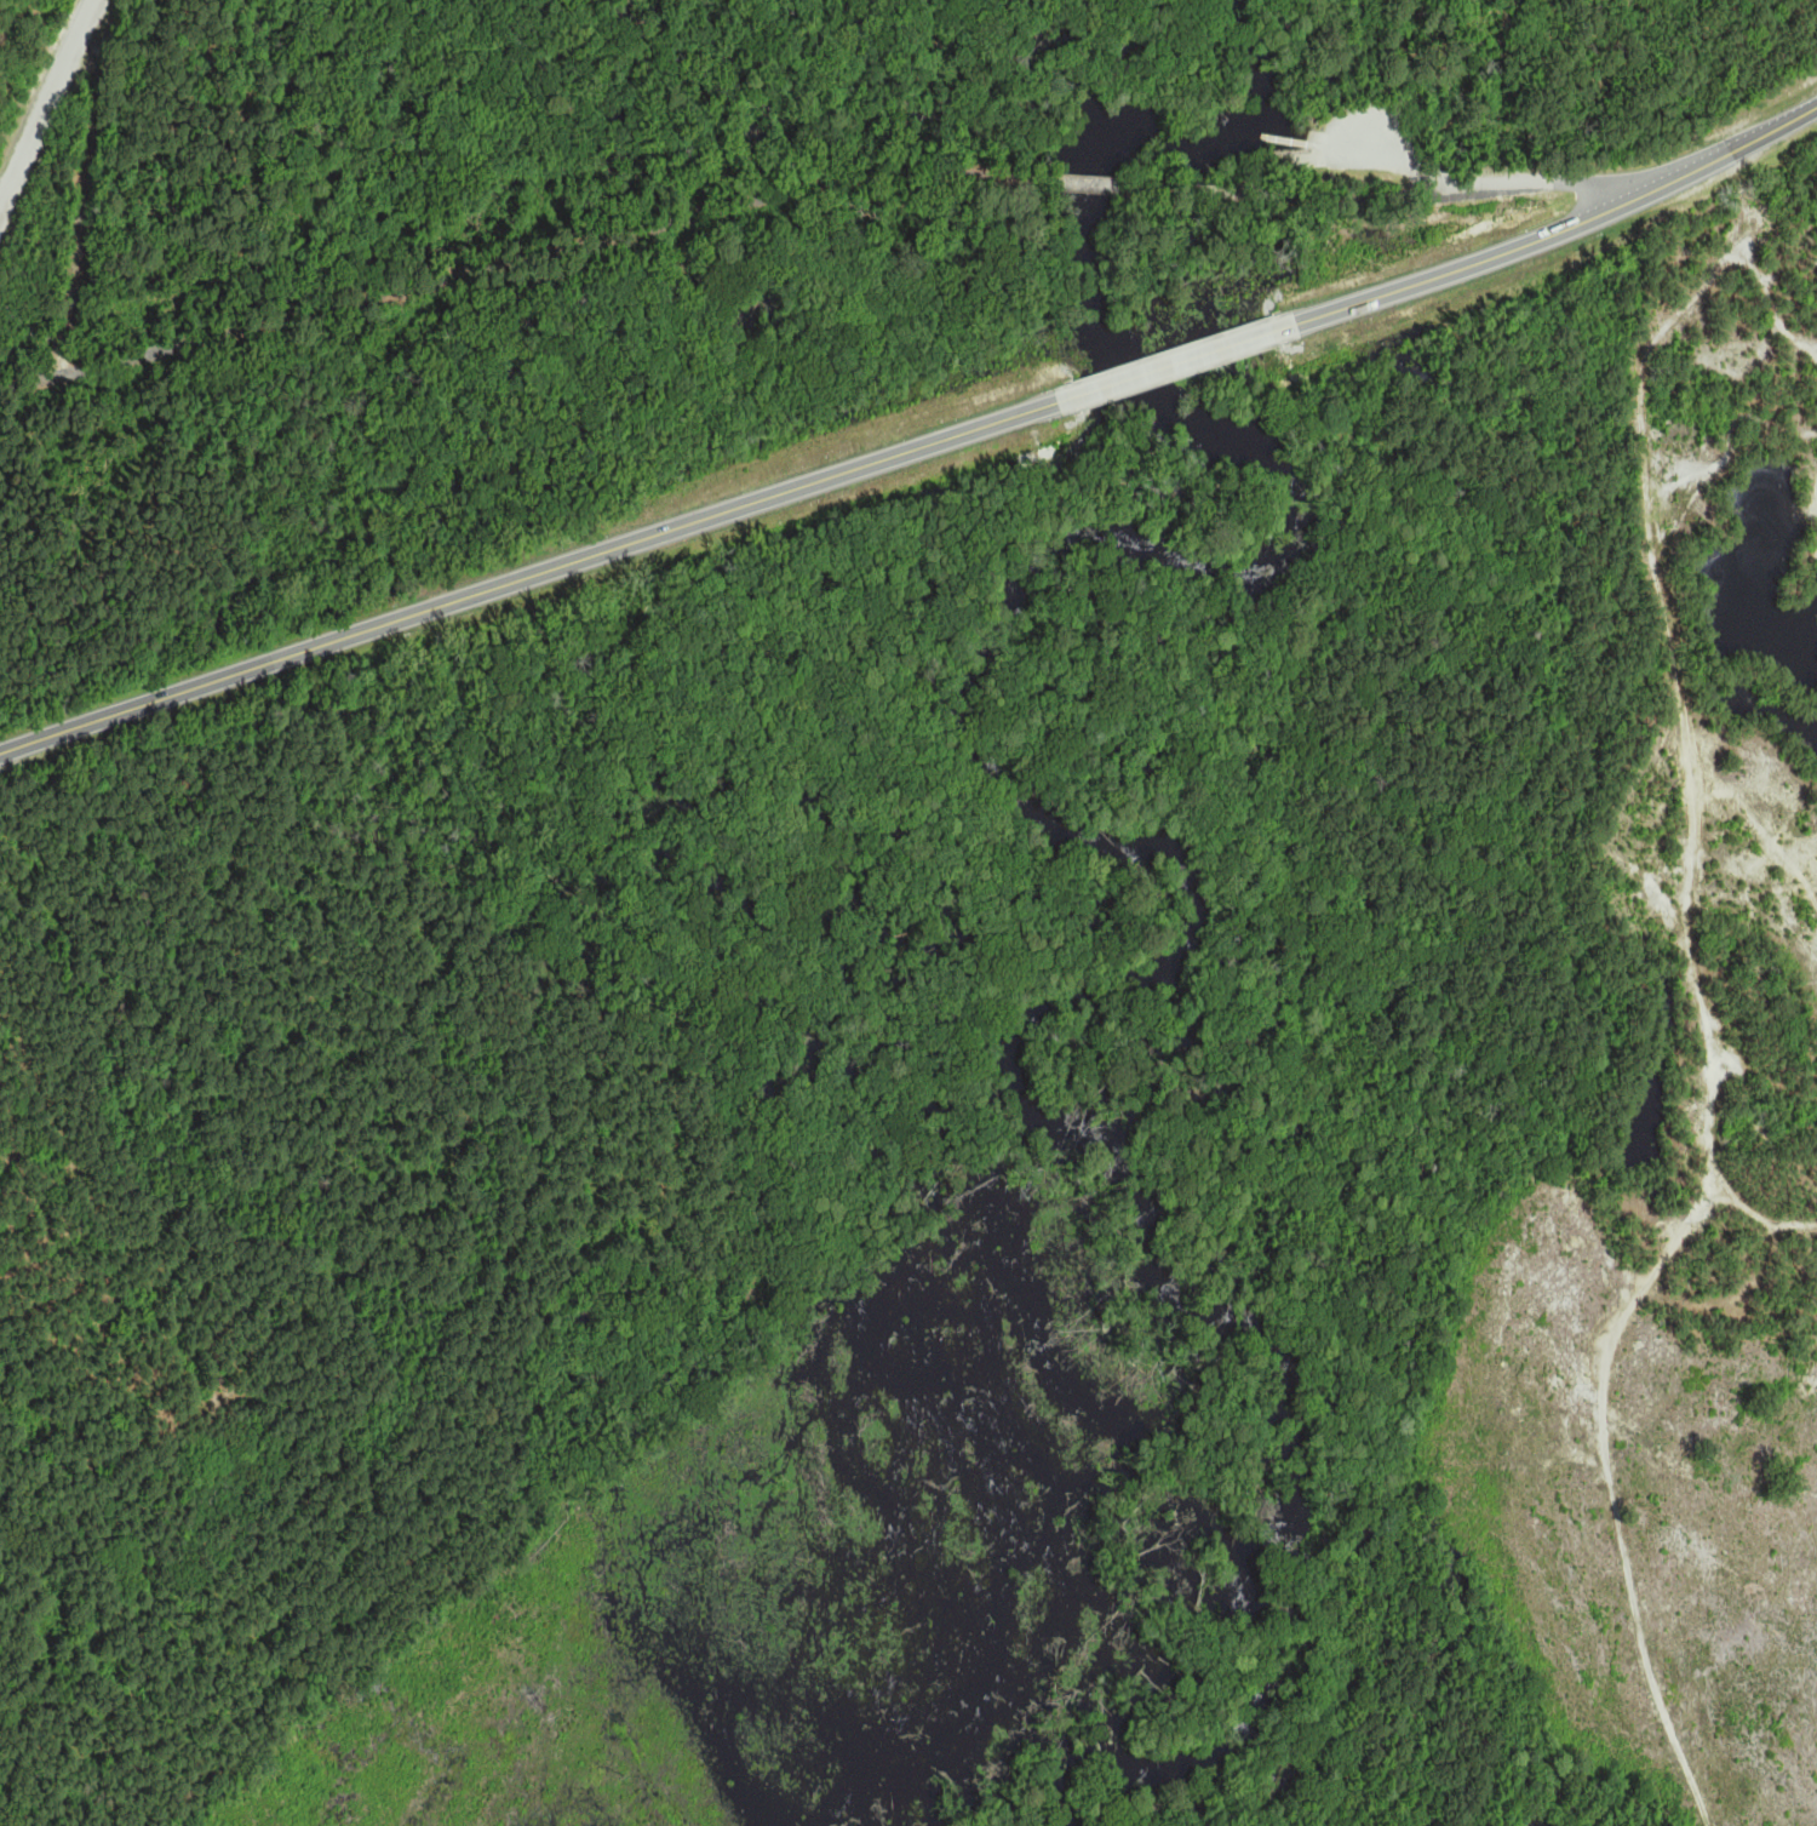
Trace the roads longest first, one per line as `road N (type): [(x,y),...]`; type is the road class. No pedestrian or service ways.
road 1 (trunk): [(0,753),(1057,402)]
road 2 (trunk): [(1296,324),(1634,200),(1816,106)]
road 3 (track): [(65,340),(99,42),(93,4)]
road 4 (trunk): [(1057,402),(1296,324)]

